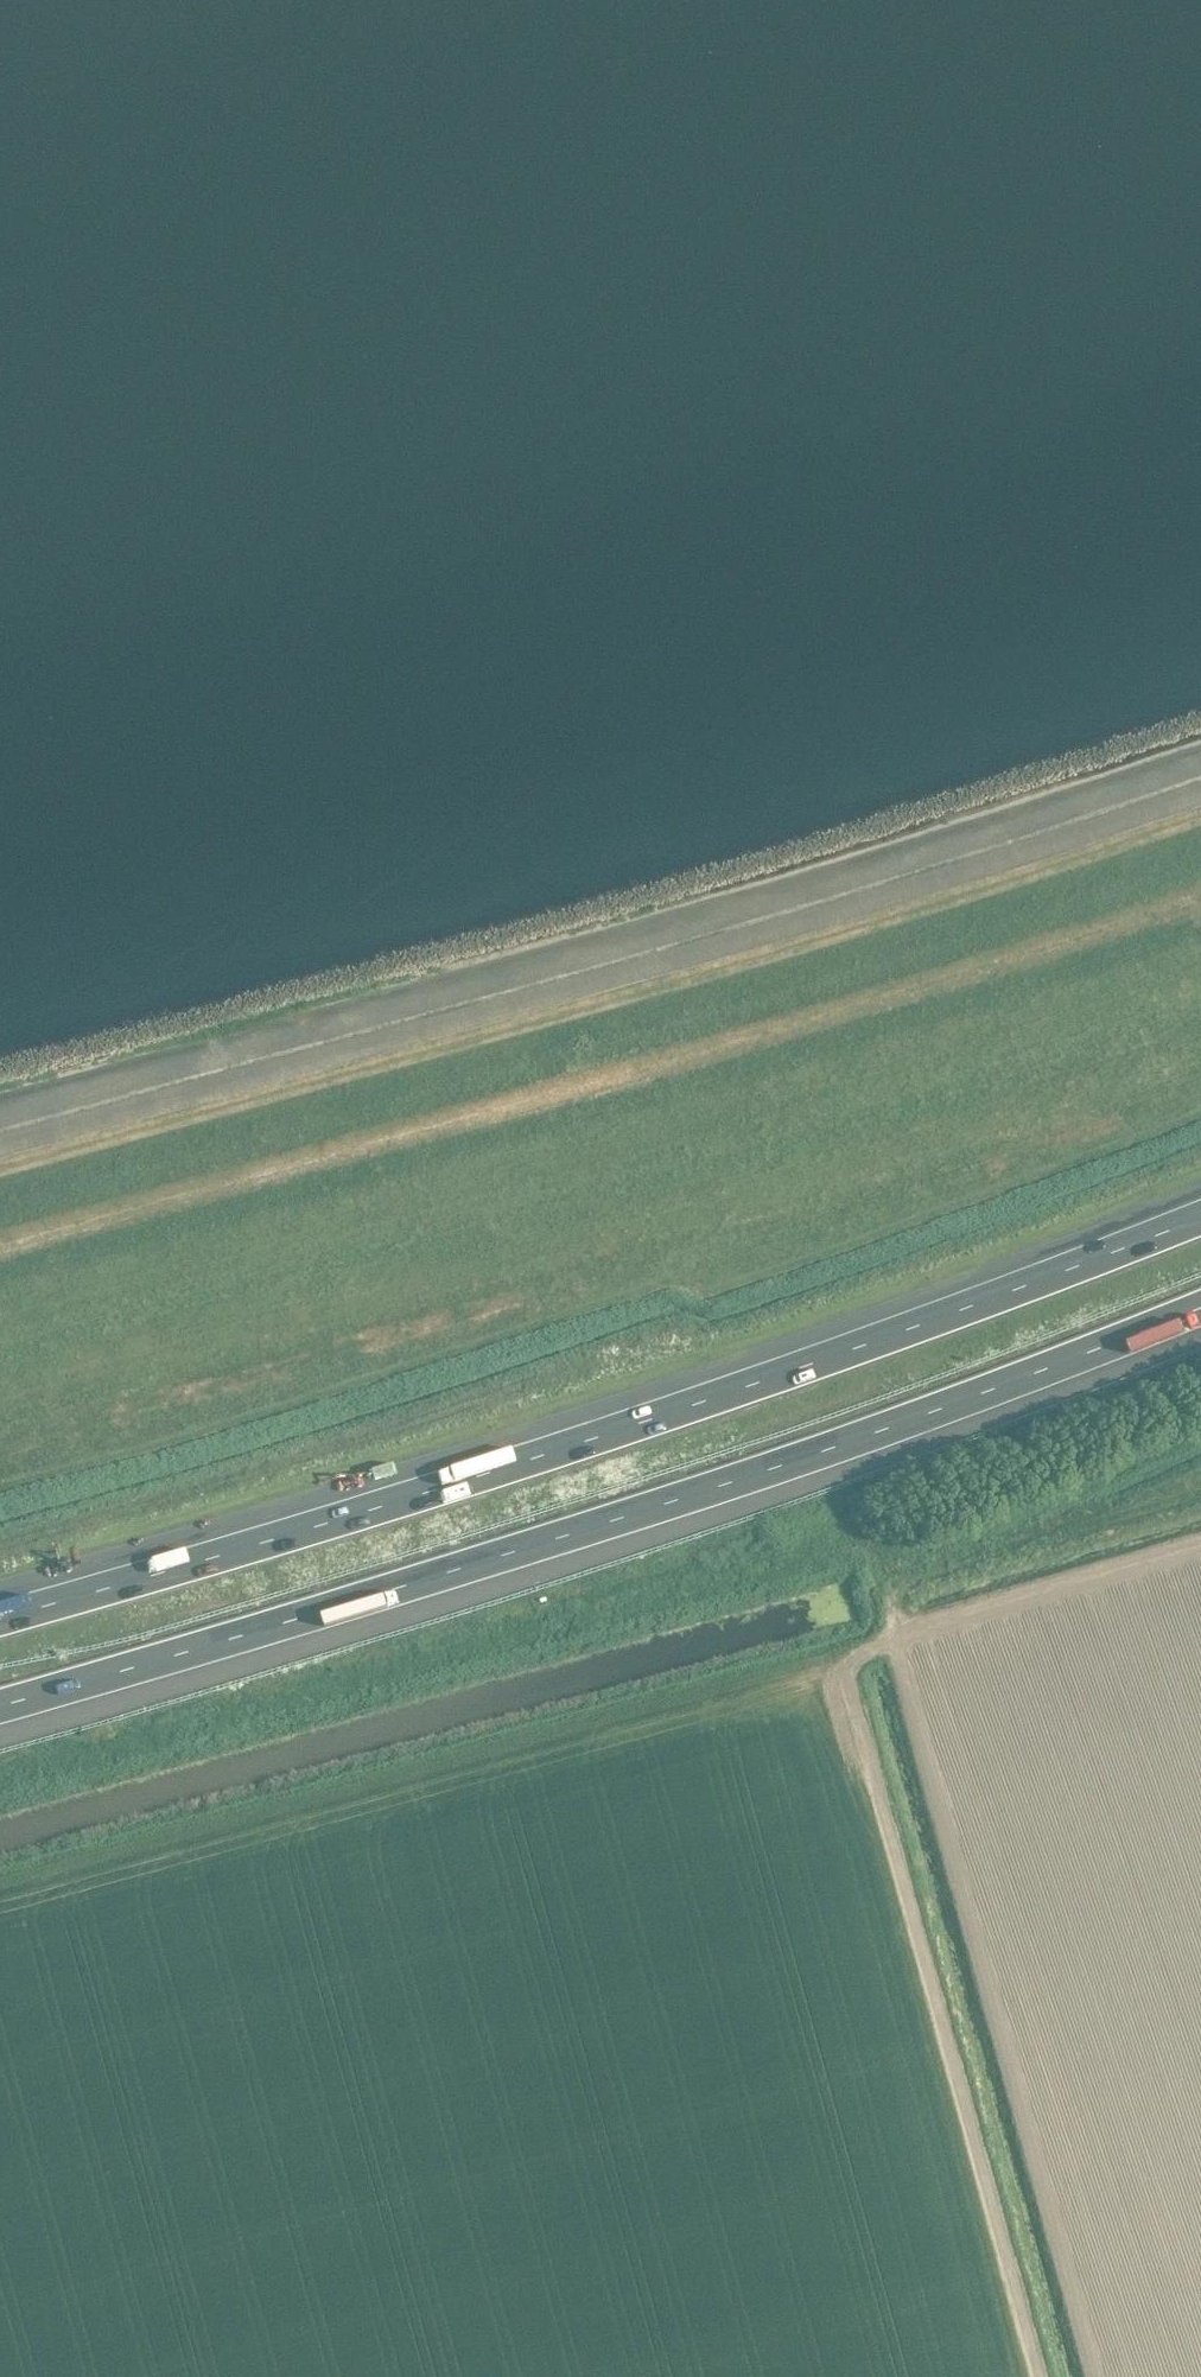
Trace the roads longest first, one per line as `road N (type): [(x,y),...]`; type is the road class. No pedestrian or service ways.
road 1 (motorway): [(1200,1209),(694,1397),(0,1612)]
road 2 (motorway): [(0,1700),(729,1475),(1200,1299)]
road 3 (track): [(0,1235),(953,966),(1200,880)]

